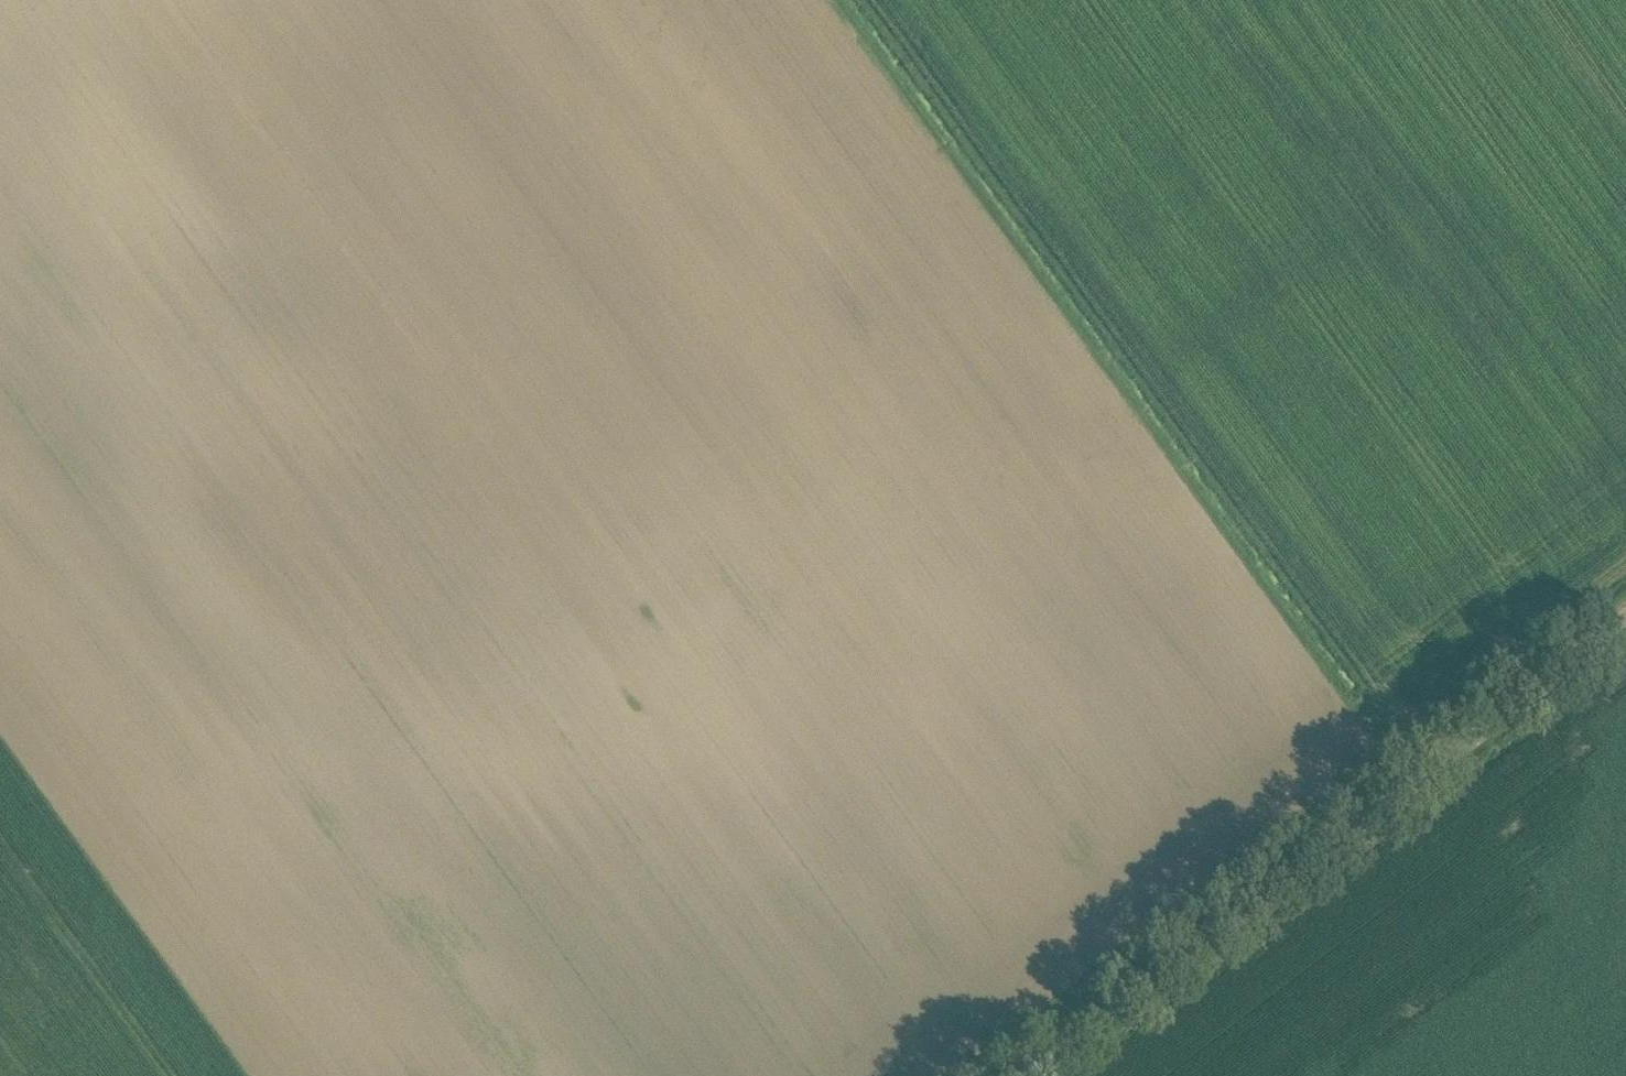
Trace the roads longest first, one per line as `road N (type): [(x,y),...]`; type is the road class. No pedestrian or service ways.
road 1 (tertiary): [(1032,1075),(1625,623)]

